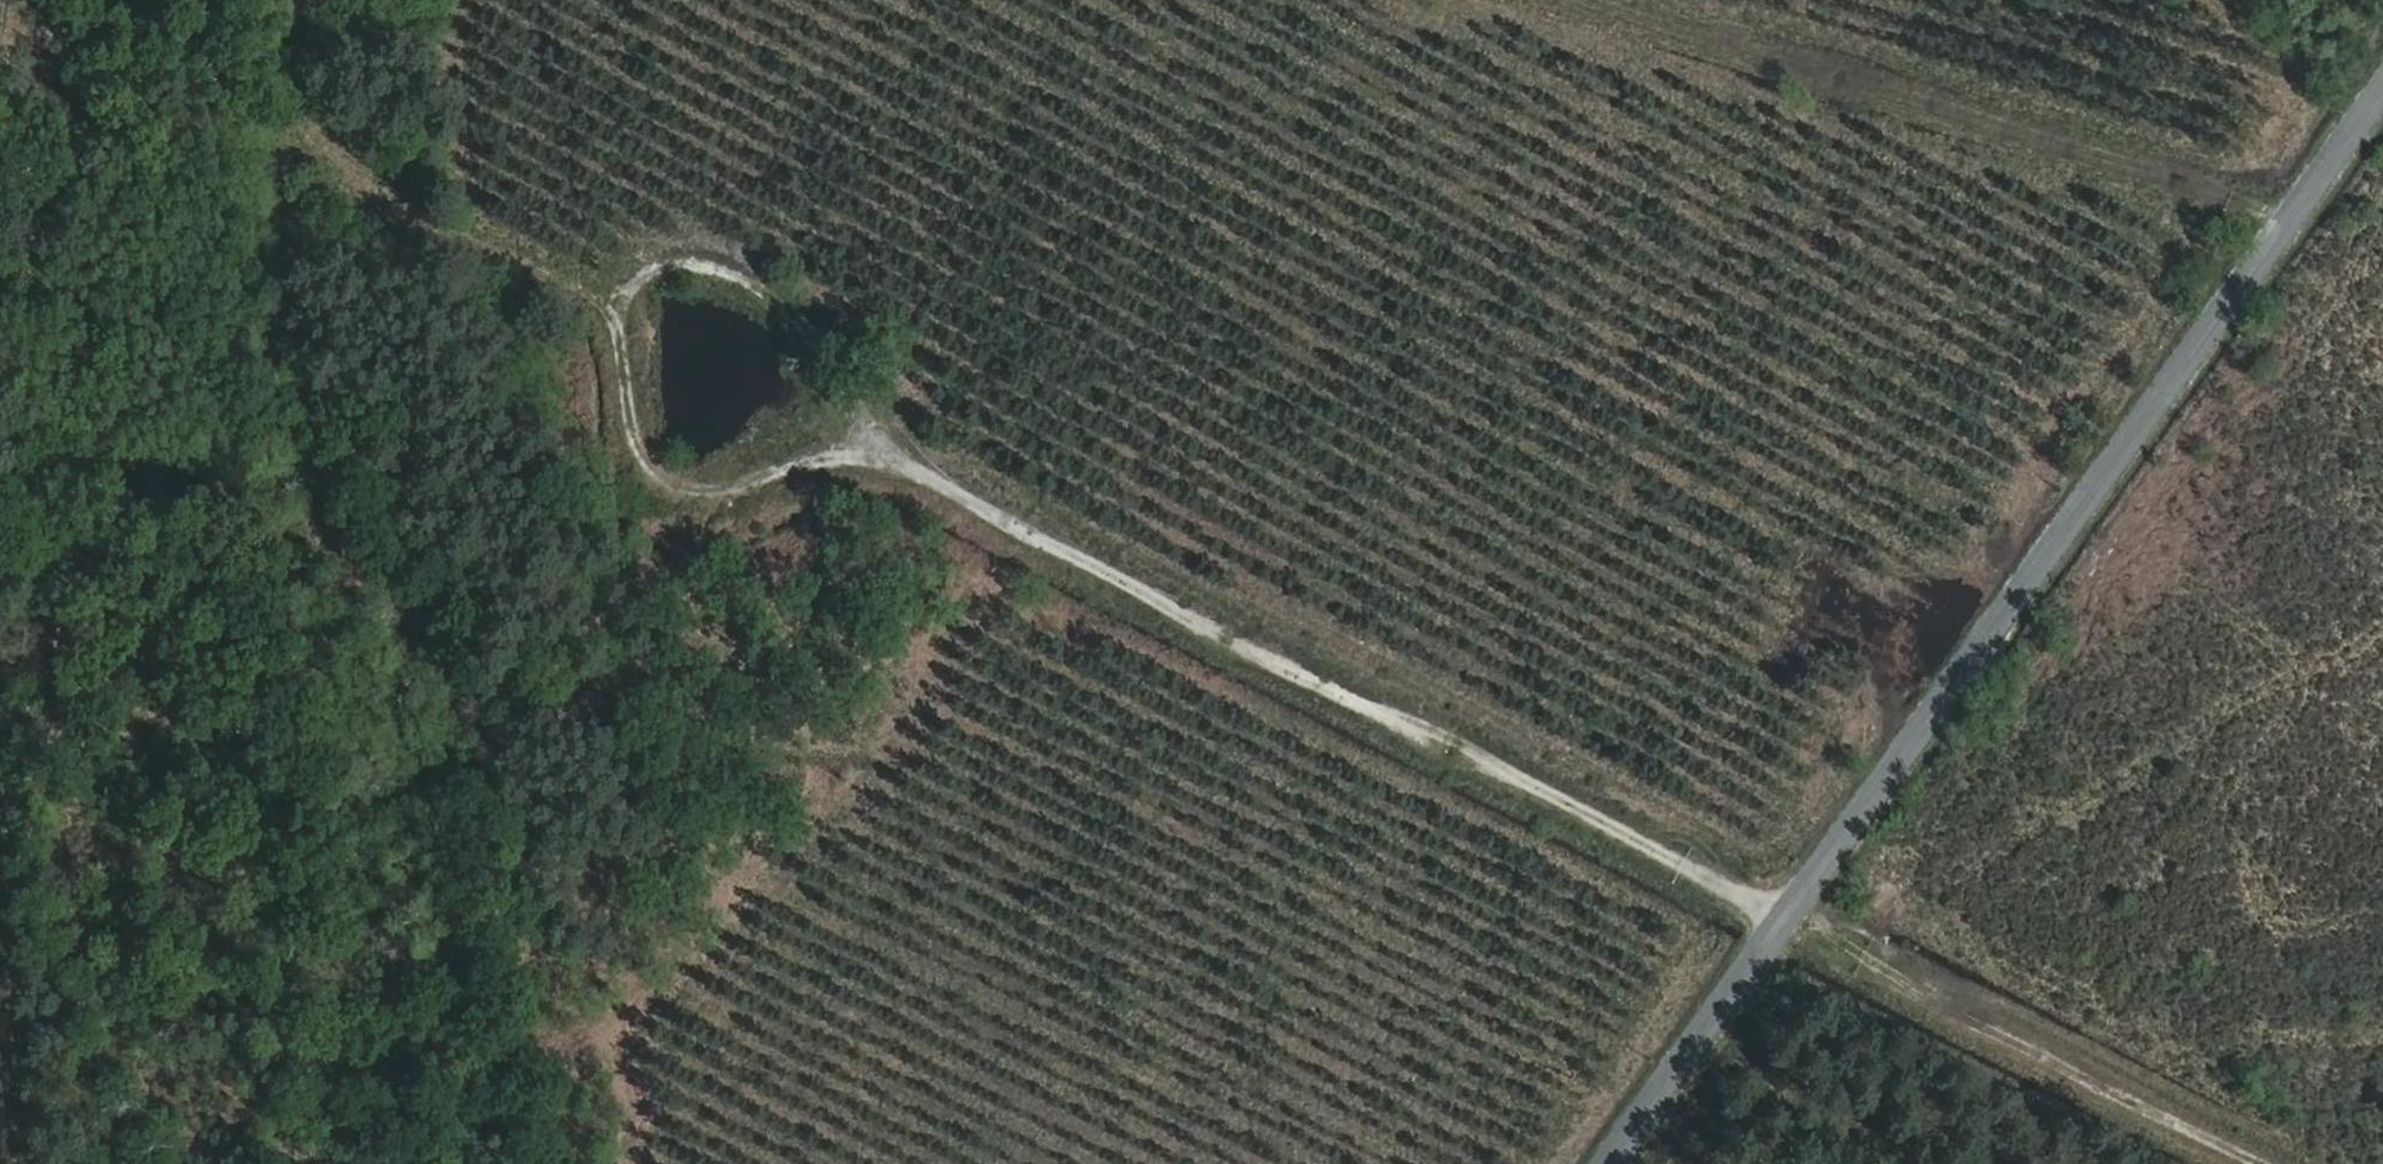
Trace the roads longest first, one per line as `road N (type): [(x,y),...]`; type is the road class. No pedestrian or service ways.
road 1 (unclassified): [(2382,114),(1634,1163)]
road 2 (track): [(1851,857),(2373,1163)]

